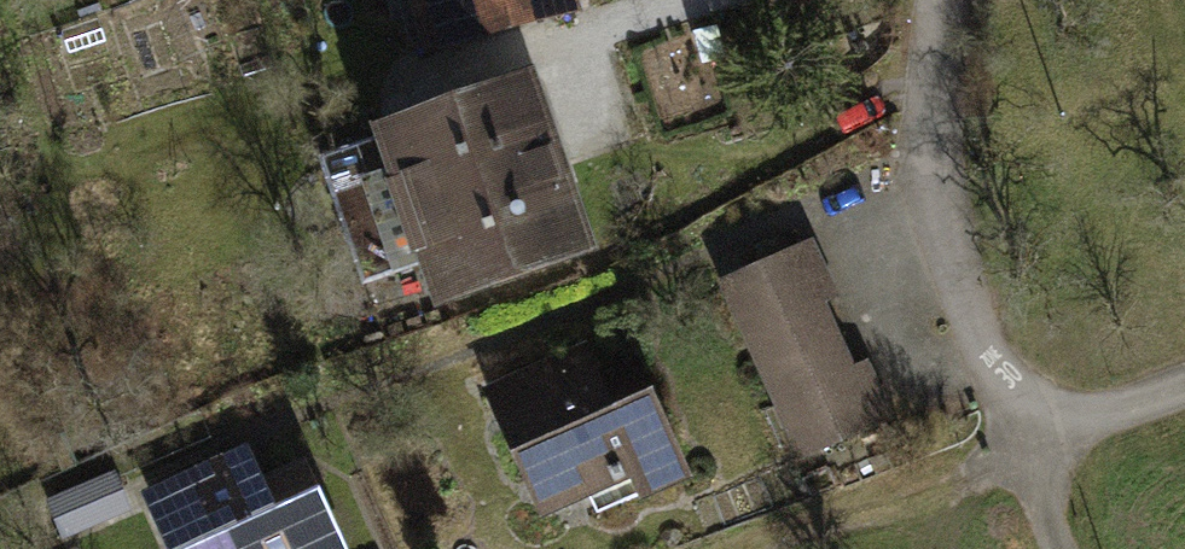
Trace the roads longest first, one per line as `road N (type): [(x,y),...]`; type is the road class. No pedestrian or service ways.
road 1 (residential): [(1184,383),(1020,448),(938,194),(929,122),(949,0)]

